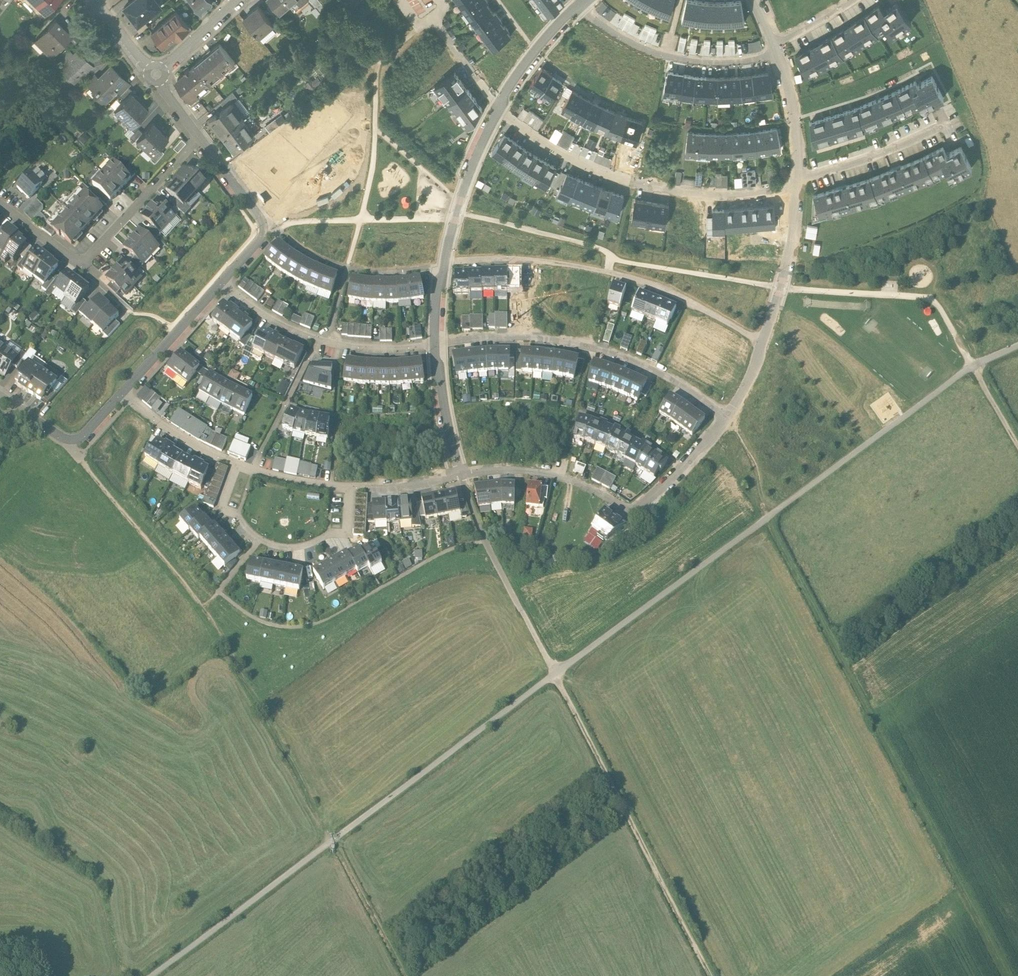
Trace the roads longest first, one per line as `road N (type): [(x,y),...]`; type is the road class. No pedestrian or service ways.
road 1 (track): [(410,975),(216,626),(70,441)]
road 2 (track): [(556,675),(974,366),(1017,347)]
road 3 (track): [(766,518),(1006,975)]
road 4 (track): [(151,975),(556,675)]
road 5 (track): [(711,975),(556,675)]
road 6 (residential): [(447,258),(582,267),(630,278),(766,342)]
road 7 (residential): [(501,106),(574,159),(634,182),(690,193),(795,188)]
road 8 (residential): [(439,343),(567,341),(673,376),(733,412)]
road 9 (residential): [(198,137),(81,265),(0,205)]
road 10 (residential): [(222,280),(283,323),(342,343),(439,343)]
road 11 (residential): [(237,464),(221,509),(269,542),(303,545),(348,533),(351,487)]
road 12 (residential): [(582,4),(607,28),(658,53),(722,62),(778,52)]
road 13 (residential): [(462,475),(557,474),(636,508)]
road 14 (residential): [(222,280),(261,237),(262,222),(198,137)]
road 15 (residential): [(501,106),(461,199),(447,258)]
road 16 (residential): [(795,188),(785,273),(766,342)]
road 17 (residential): [(123,392),(222,280)]
road 18 (residential): [(778,52),(796,138),(795,188)]
road 19 (residential): [(733,412),(683,475),(636,508)]
road 20 (residential): [(123,392),(187,440),(237,464)]
road 21 (residential): [(439,343),(462,475)]
road 22 (residential): [(582,4),(538,48),(501,106)]

